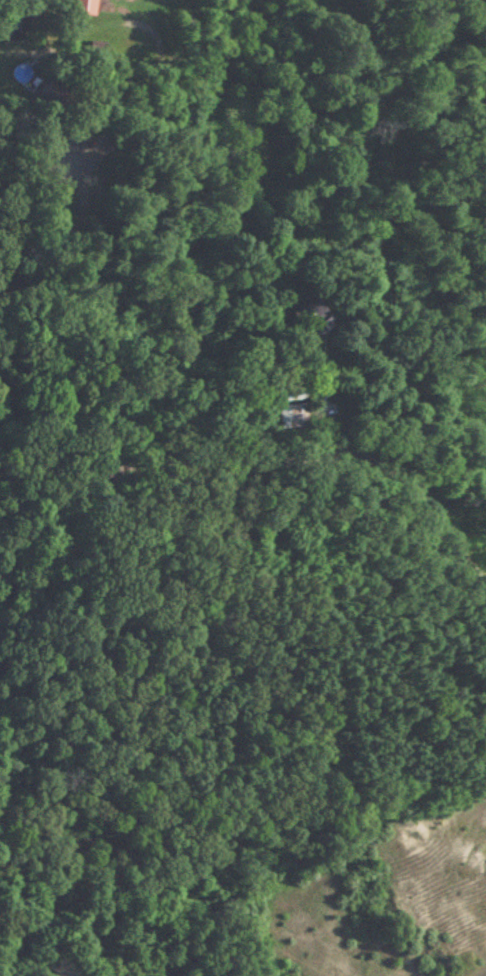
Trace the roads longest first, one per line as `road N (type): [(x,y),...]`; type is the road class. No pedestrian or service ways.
road 1 (residential): [(0,474),(362,459),(398,477),(485,588)]

